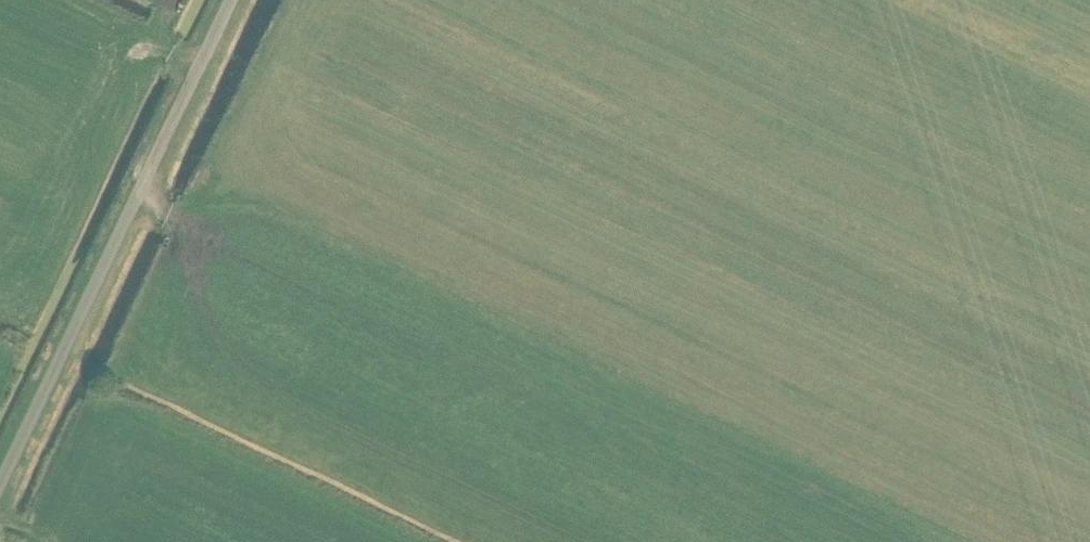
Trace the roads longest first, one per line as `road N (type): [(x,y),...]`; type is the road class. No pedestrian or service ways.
road 1 (unclassified): [(0,496),(236,0)]

